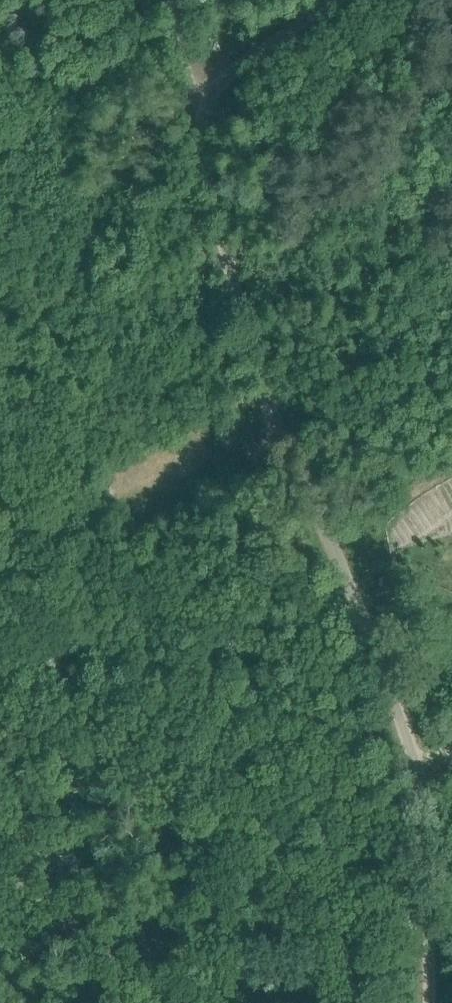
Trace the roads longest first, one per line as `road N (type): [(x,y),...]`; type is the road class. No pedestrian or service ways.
road 1 (unclassified): [(426,1002),(416,783),(348,582),(269,396),(191,97),(356,0)]

